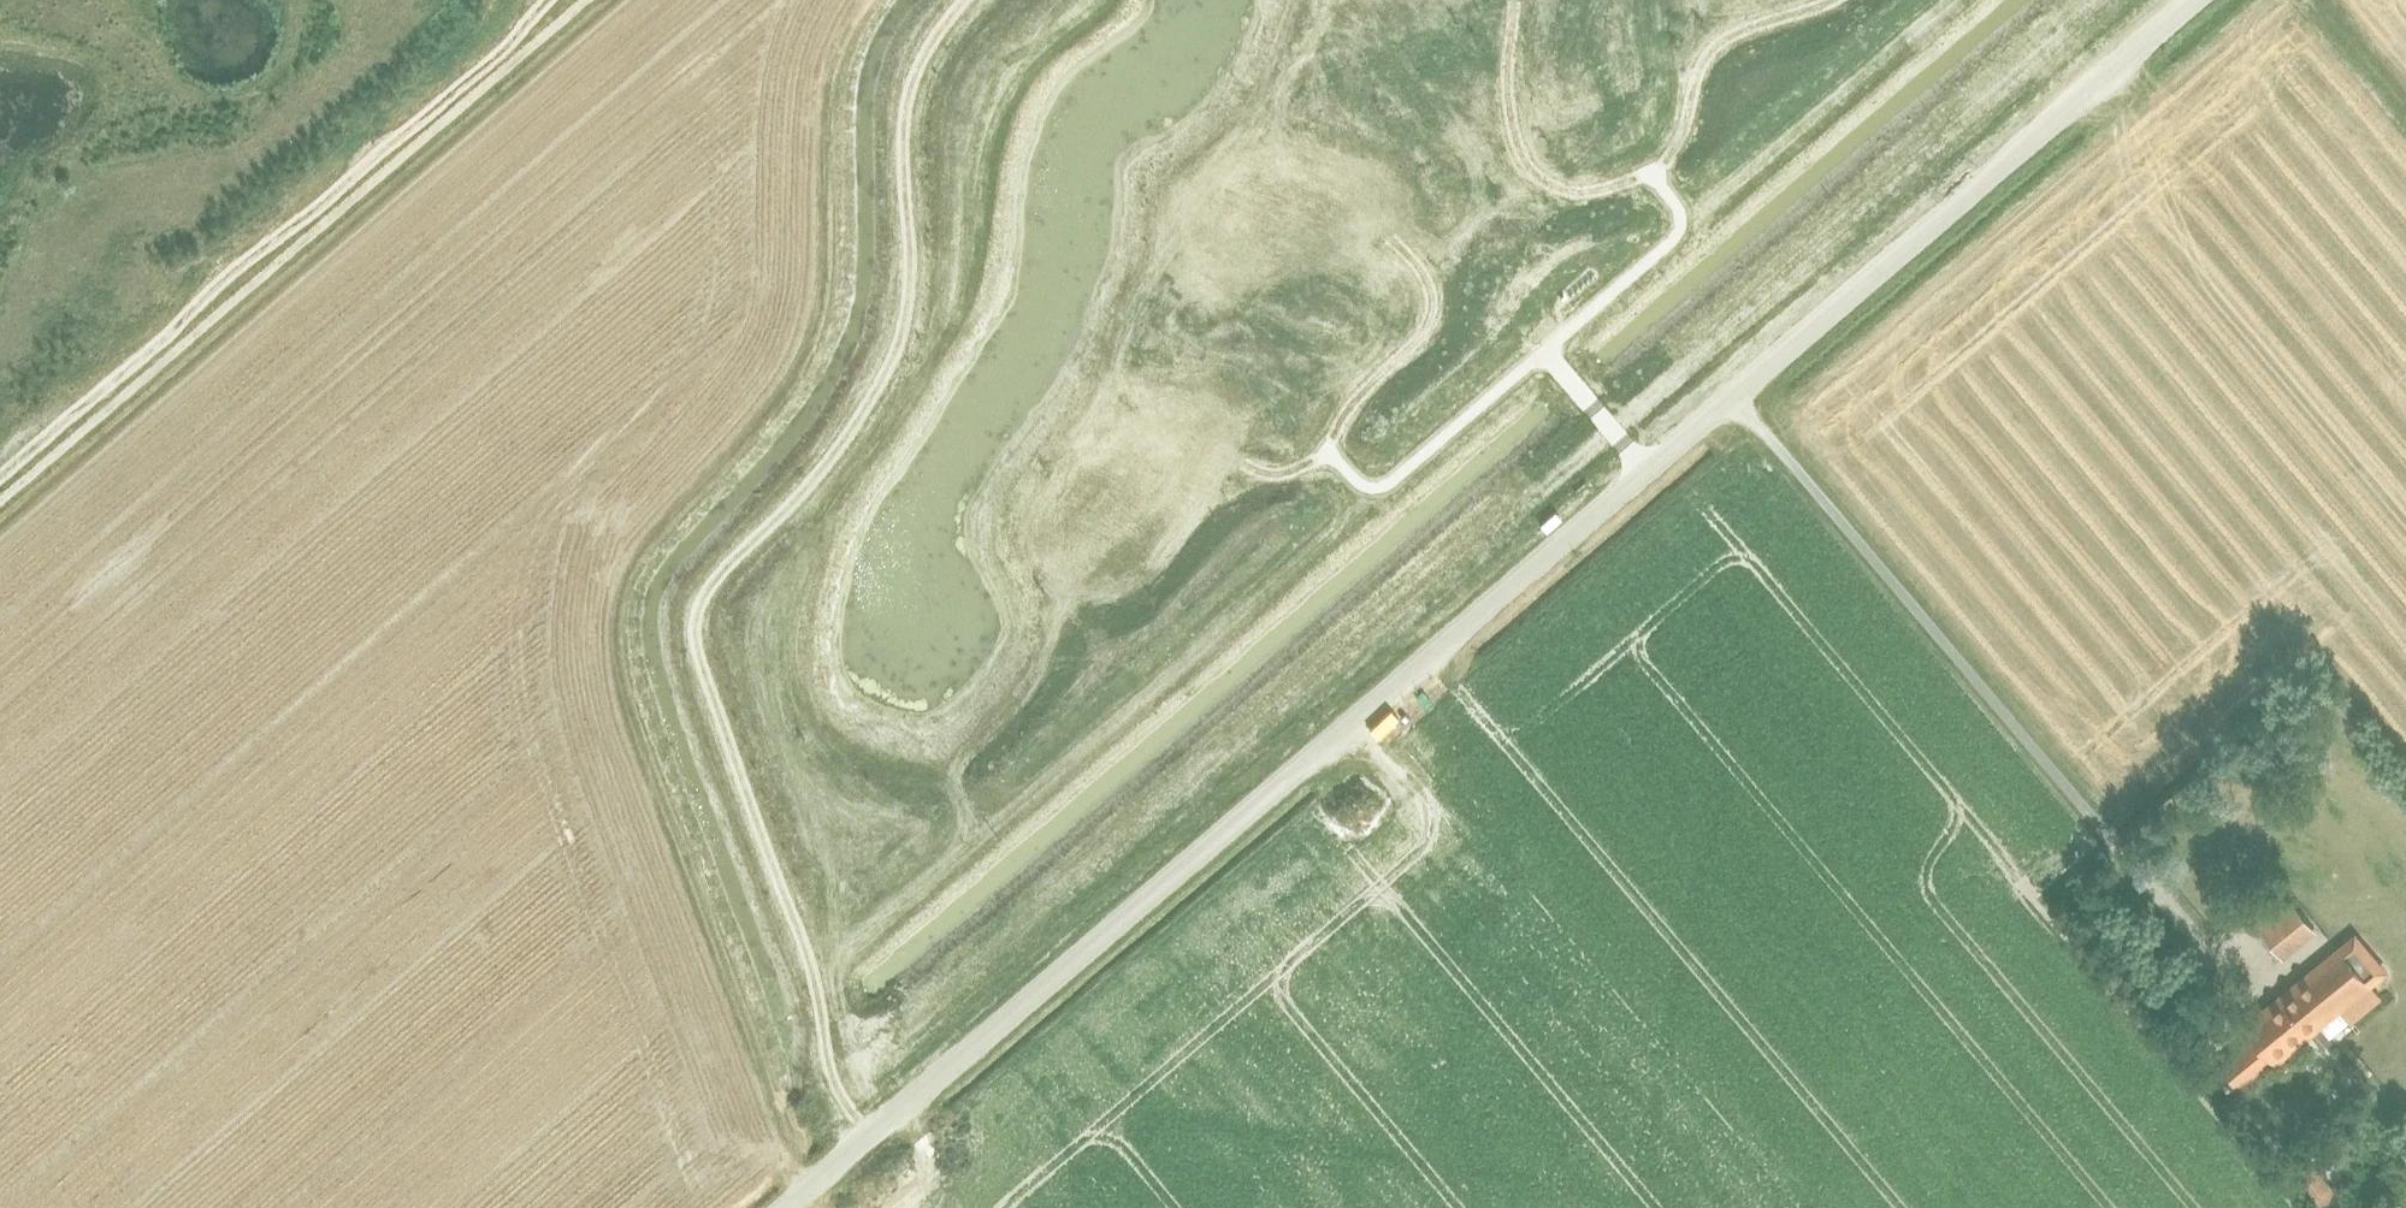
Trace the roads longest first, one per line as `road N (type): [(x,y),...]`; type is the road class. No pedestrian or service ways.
road 1 (unclassified): [(786,1207),(2196,0)]

